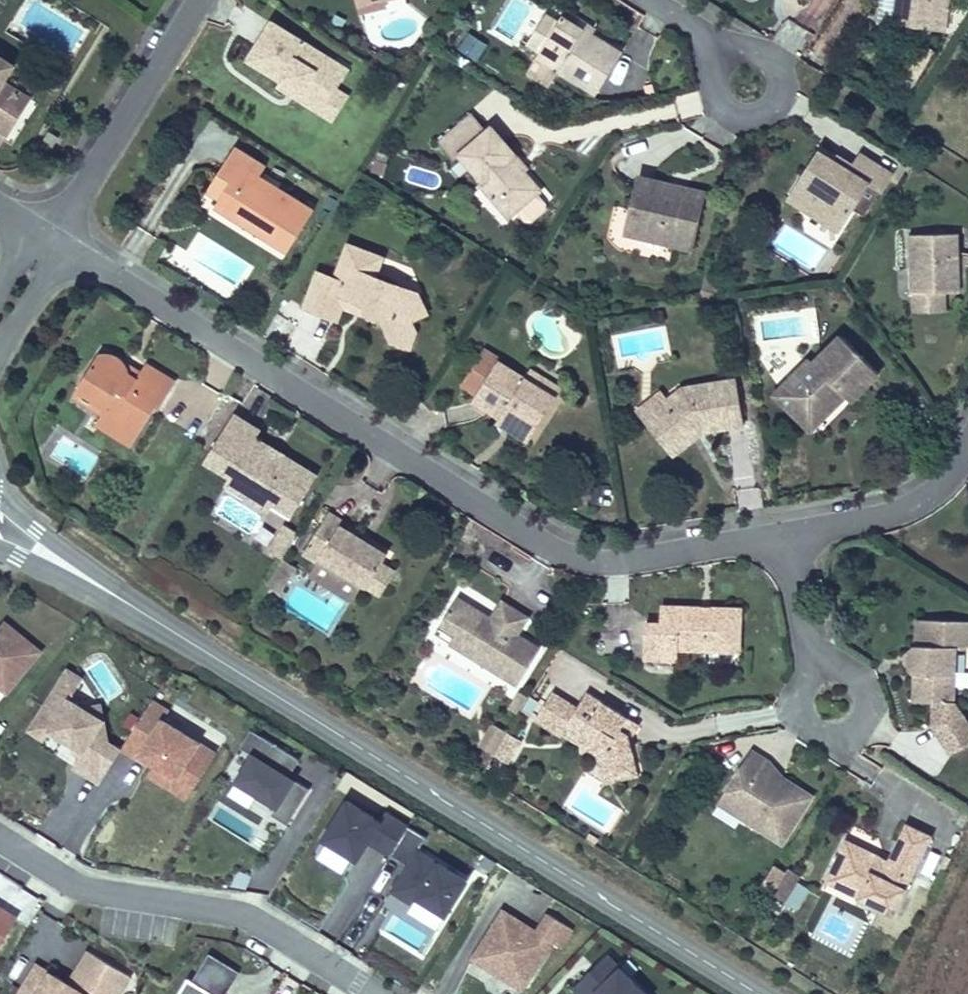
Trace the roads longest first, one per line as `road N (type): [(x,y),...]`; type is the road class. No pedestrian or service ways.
road 1 (residential): [(790,535),(624,564),(560,554),(47,242)]
road 2 (tertiary): [(128,601),(751,993)]
road 3 (residential): [(0,846),(77,890),(252,921),(371,993)]
road 4 (residential): [(47,242),(196,0)]
road 5 (residential): [(967,432),(933,491),(888,514),(790,535)]
road 6 (residential): [(832,691),(790,535)]
road 7 (tertiary): [(128,601),(0,503)]
road 8 (tertiary): [(0,548),(128,601)]
road 9 (residential): [(749,88),(694,32),(644,0)]
road 10 (residential): [(0,353),(48,275),(47,242)]

